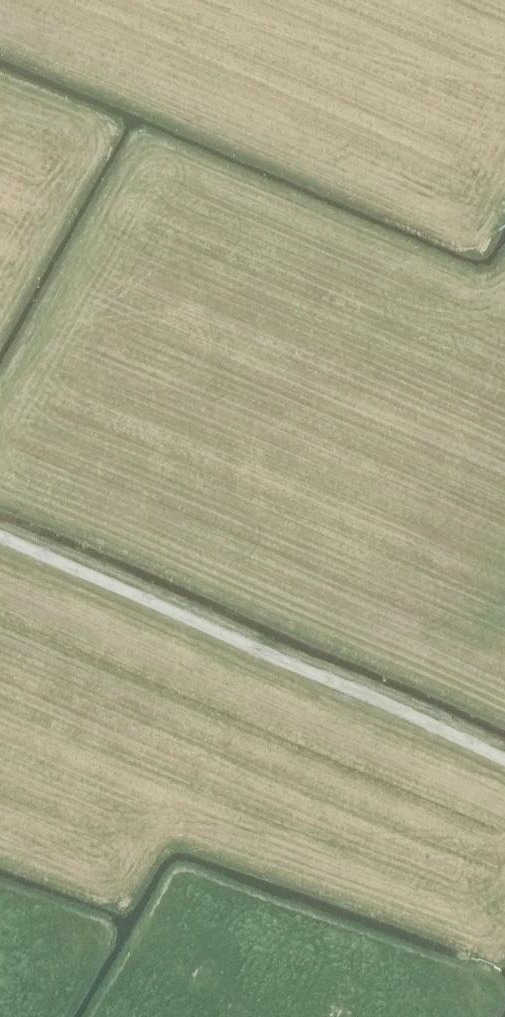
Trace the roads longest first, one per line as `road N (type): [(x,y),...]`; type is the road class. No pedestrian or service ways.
road 1 (track): [(504,758),(0,537)]

